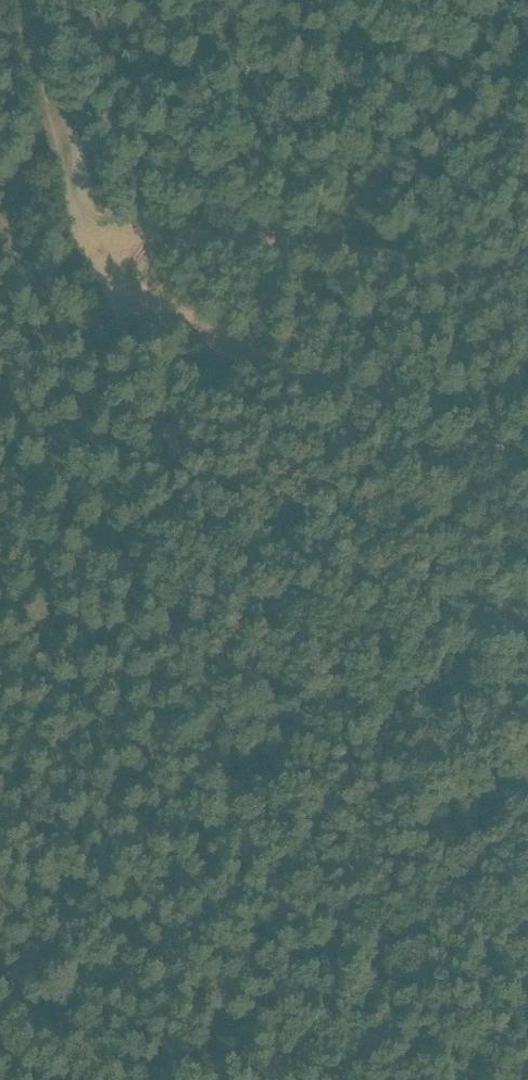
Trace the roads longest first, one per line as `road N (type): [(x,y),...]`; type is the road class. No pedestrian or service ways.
road 1 (track): [(13,0),(69,206),(104,239)]

